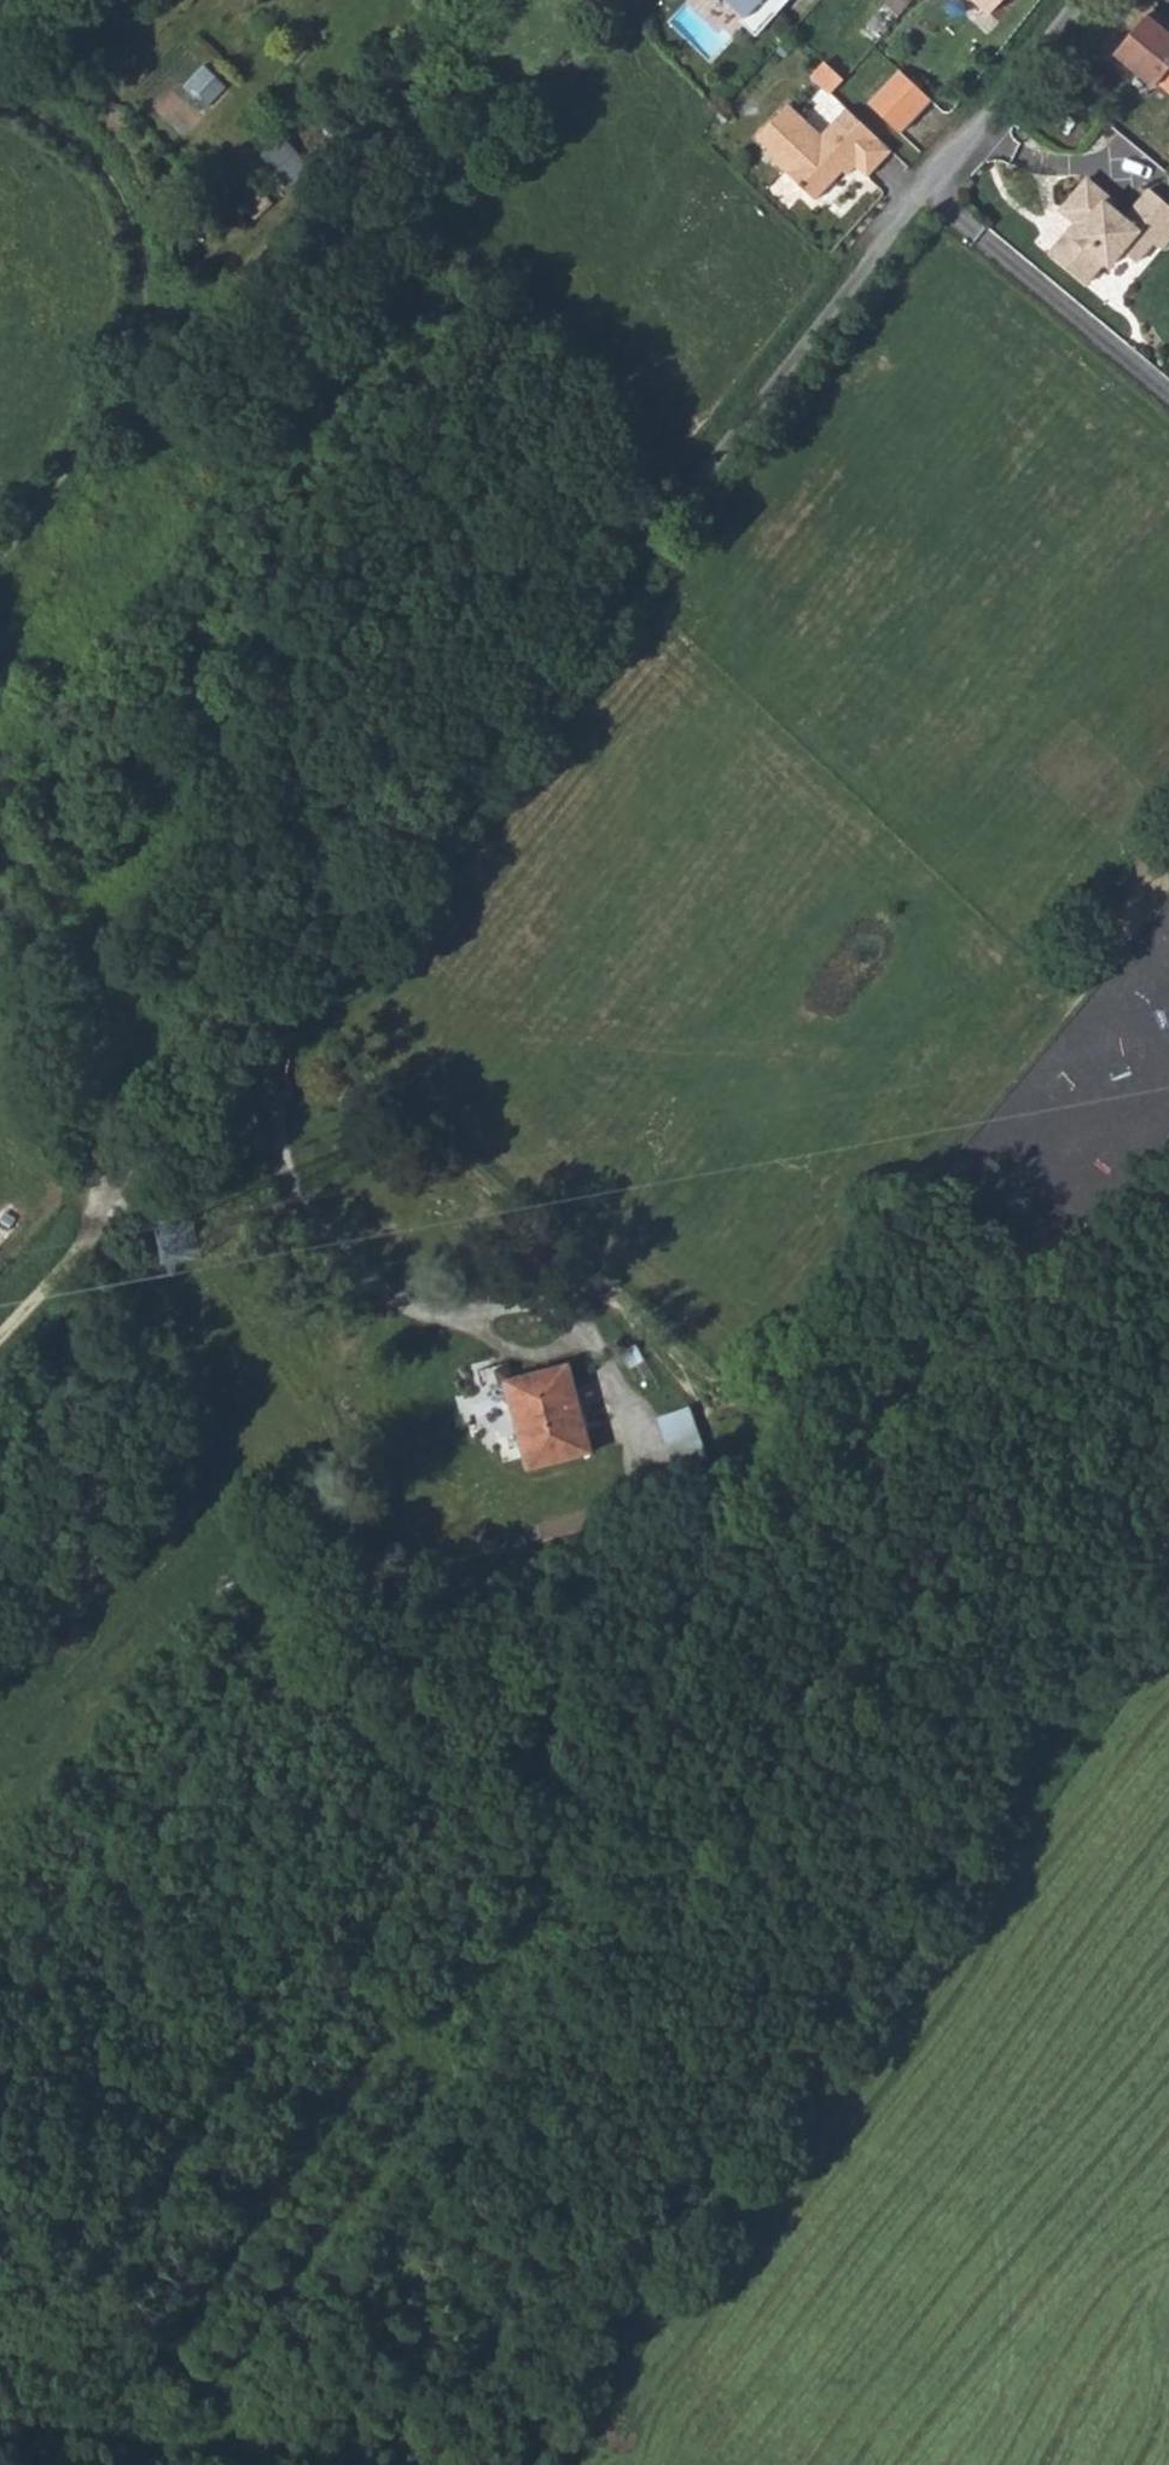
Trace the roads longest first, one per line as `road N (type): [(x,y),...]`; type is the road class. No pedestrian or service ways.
road 1 (track): [(0,1334),(294,1014),(917,199)]
road 2 (track): [(1168,1605),(1012,1793),(753,2141),(529,2464)]
road 3 (track): [(0,550),(46,502),(133,358),(136,218),(88,160),(0,86)]
road 4 (residential): [(917,199),(1079,0)]
road 5 (track): [(138,1180),(0,974)]

